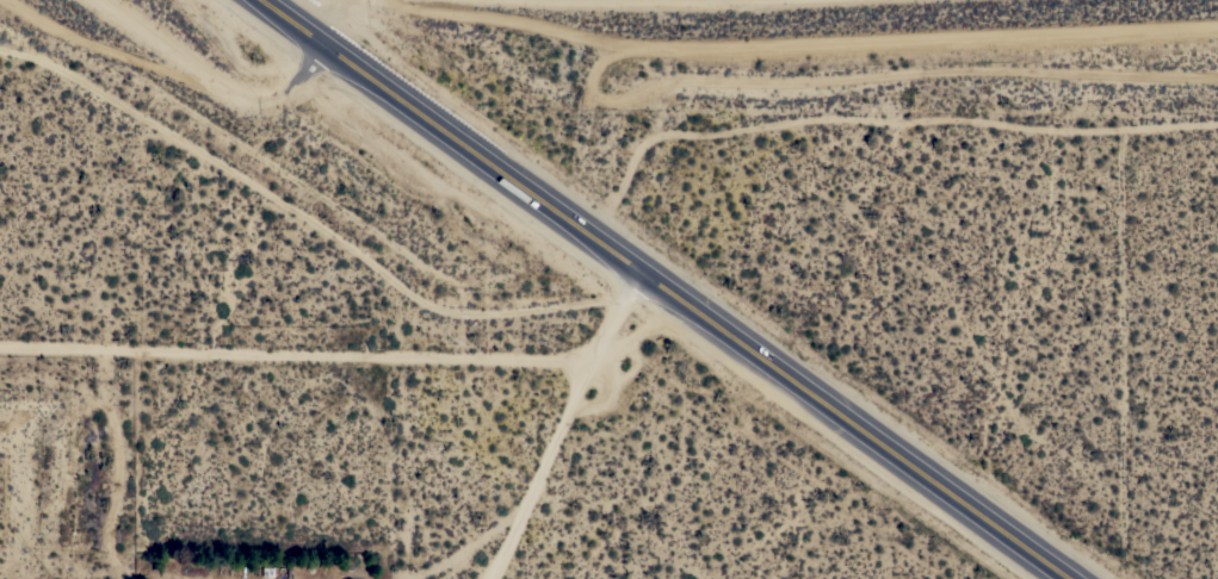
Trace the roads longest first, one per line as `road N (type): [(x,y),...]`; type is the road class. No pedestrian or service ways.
road 1 (trunk): [(259,0),(1063,578)]
road 2 (track): [(1217,117),(1053,123),(822,112),(668,126),(649,142),(589,238)]
road 3 (residential): [(0,344),(602,356)]
road 4 (track): [(1130,120),(1132,541)]
road 5 (track): [(324,46),(291,91),(261,105),(66,32),(14,0)]
road 6 (track): [(643,276),(499,578)]

